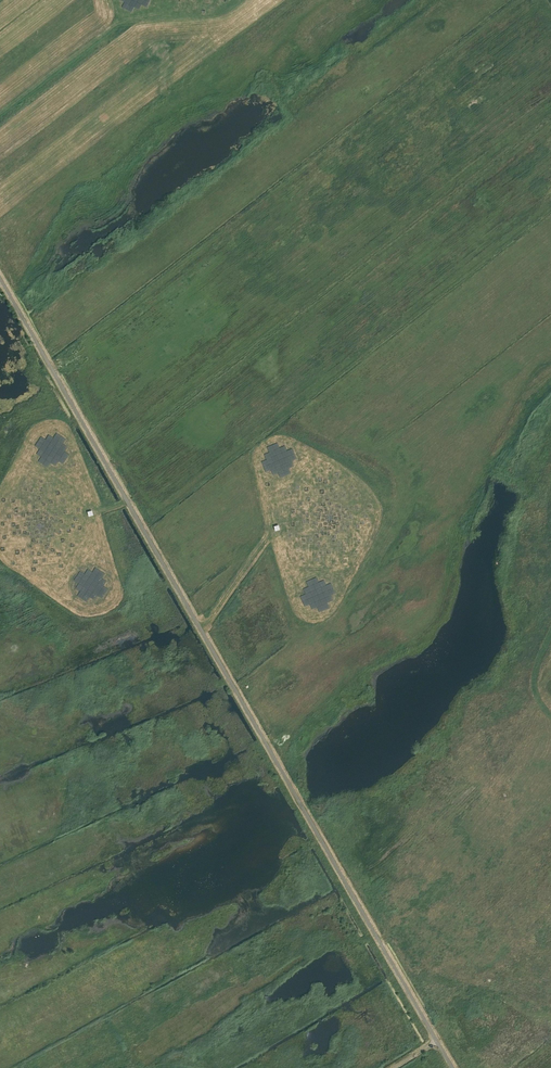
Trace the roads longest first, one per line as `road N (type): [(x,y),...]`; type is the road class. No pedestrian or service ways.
road 1 (unclassified): [(436,1040),(0,279)]
road 2 (track): [(201,629),(277,521),(274,484)]
road 3 (track): [(128,502),(95,514),(61,425)]

